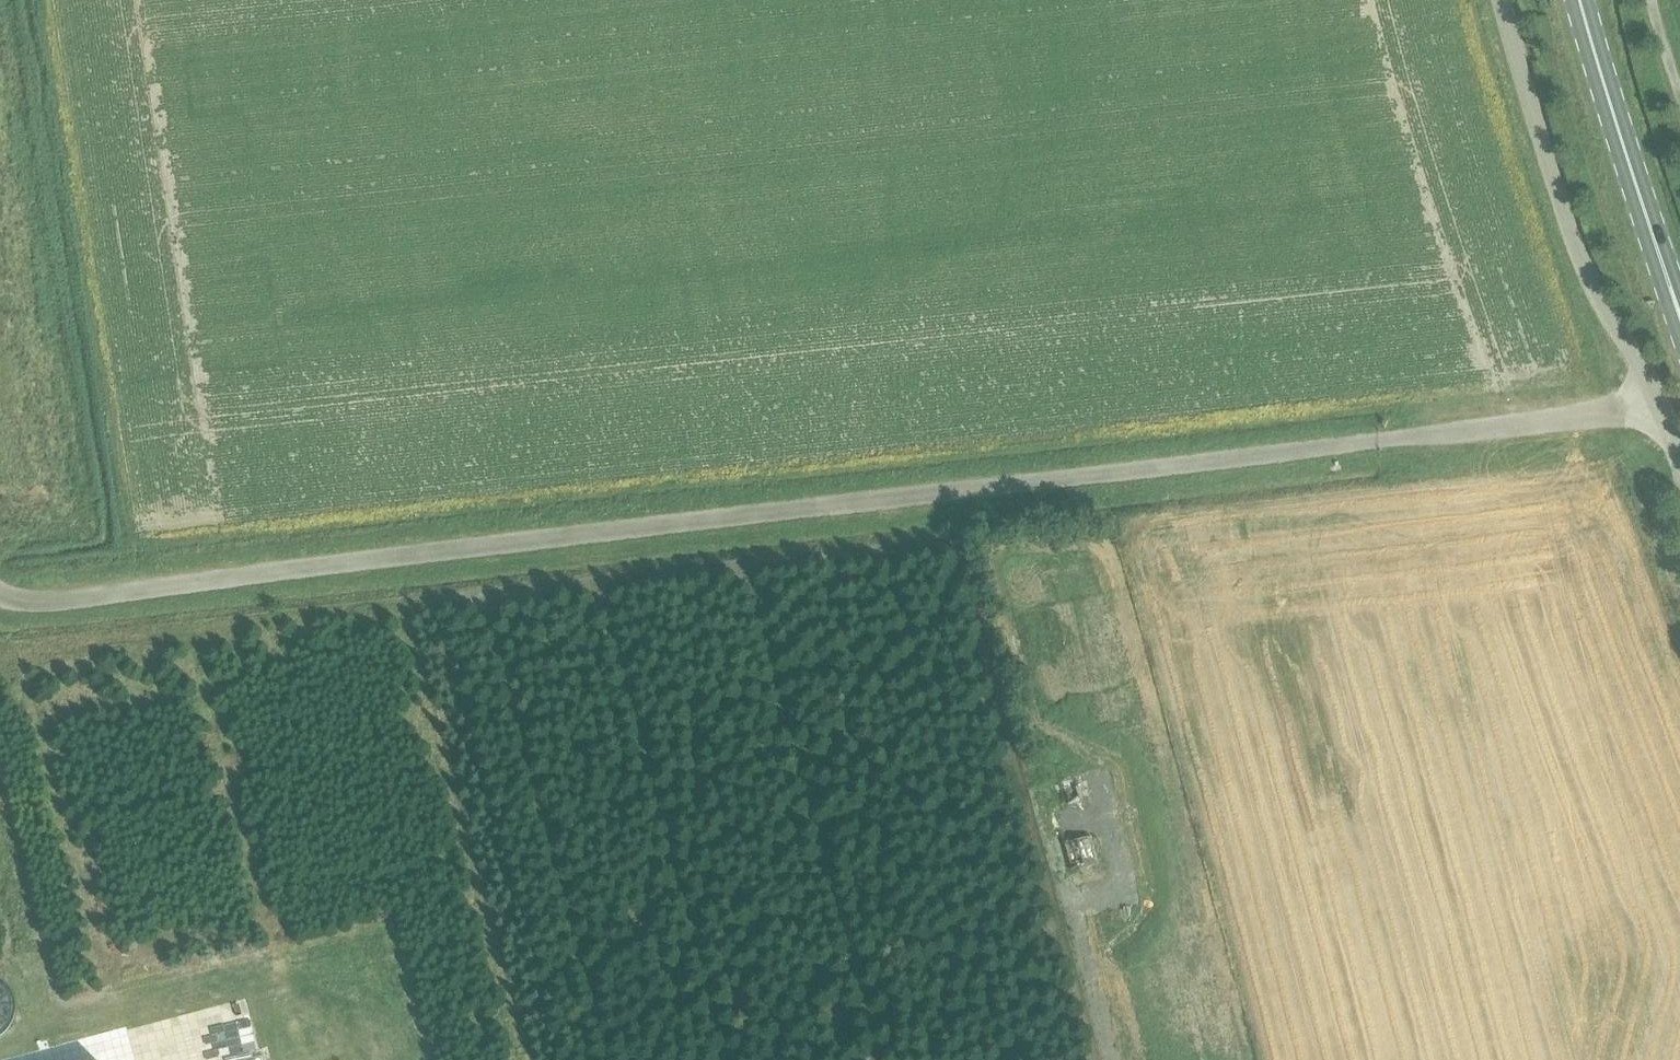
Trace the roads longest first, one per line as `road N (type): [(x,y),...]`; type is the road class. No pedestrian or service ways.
road 1 (unclassified): [(1679,454),(1591,285),(1503,0)]
road 2 (primary): [(1679,310),(1582,0)]

